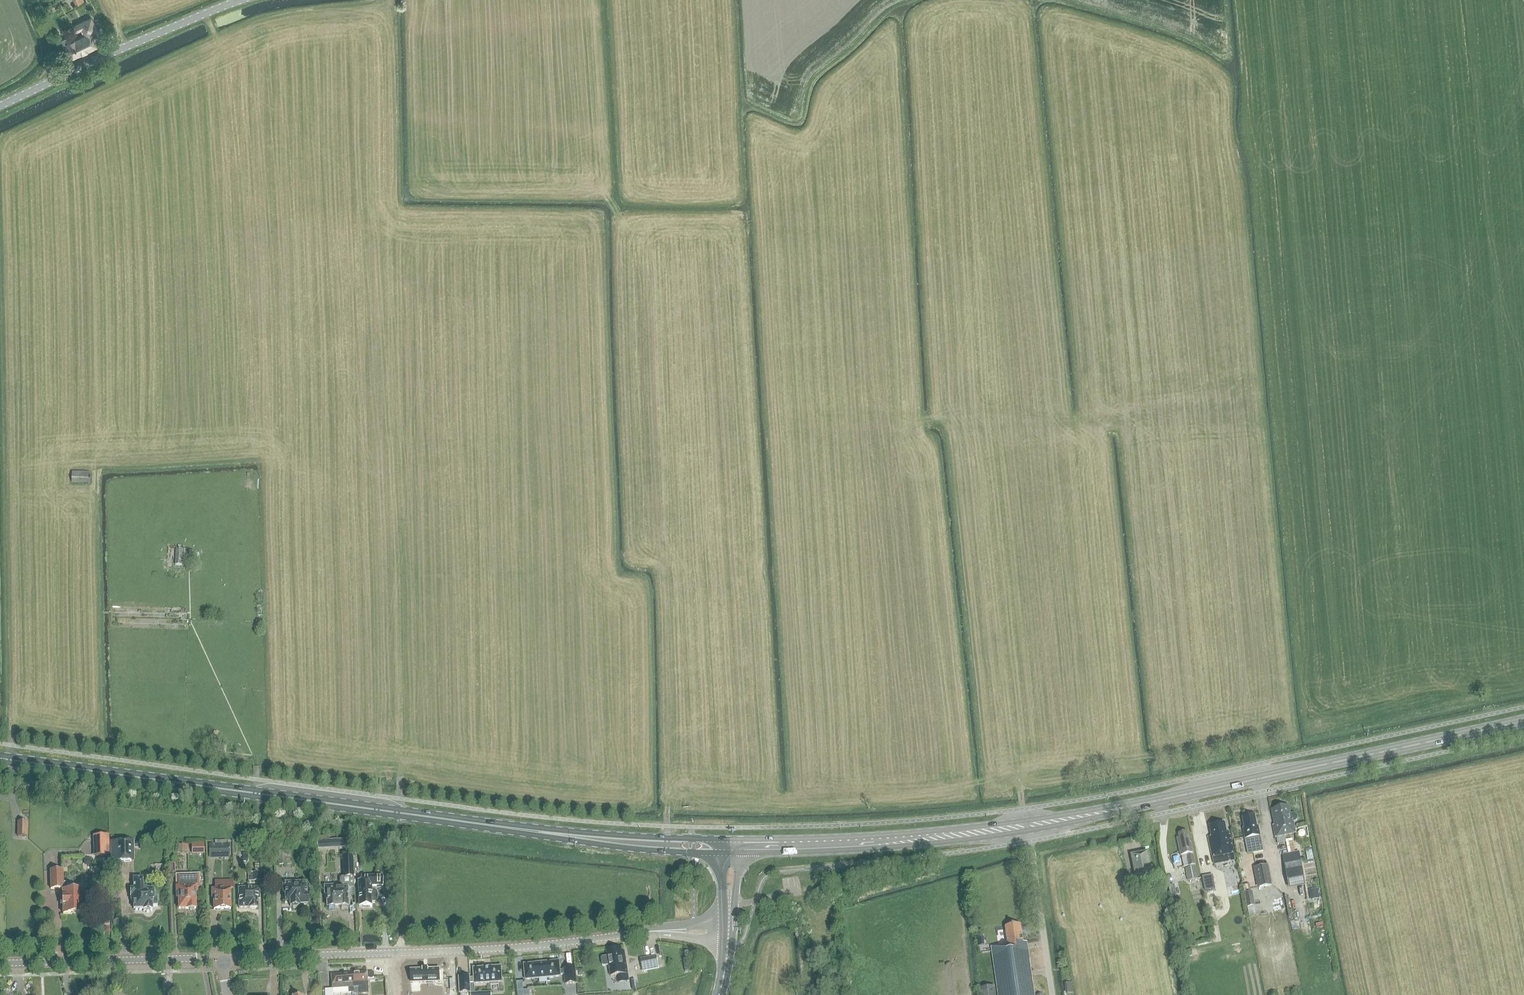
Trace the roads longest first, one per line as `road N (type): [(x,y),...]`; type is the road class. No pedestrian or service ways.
road 1 (primary): [(721,846),(601,839),(0,760)]
road 2 (primary): [(739,845),(1013,830),(1307,768)]
road 3 (tertiary): [(393,953),(654,931)]
road 4 (unclassified): [(0,106),(234,0)]
road 5 (primary): [(1523,721),(1307,768)]
road 6 (tertiary): [(0,963),(220,957)]
road 7 (tertiary): [(220,957),(393,953)]

